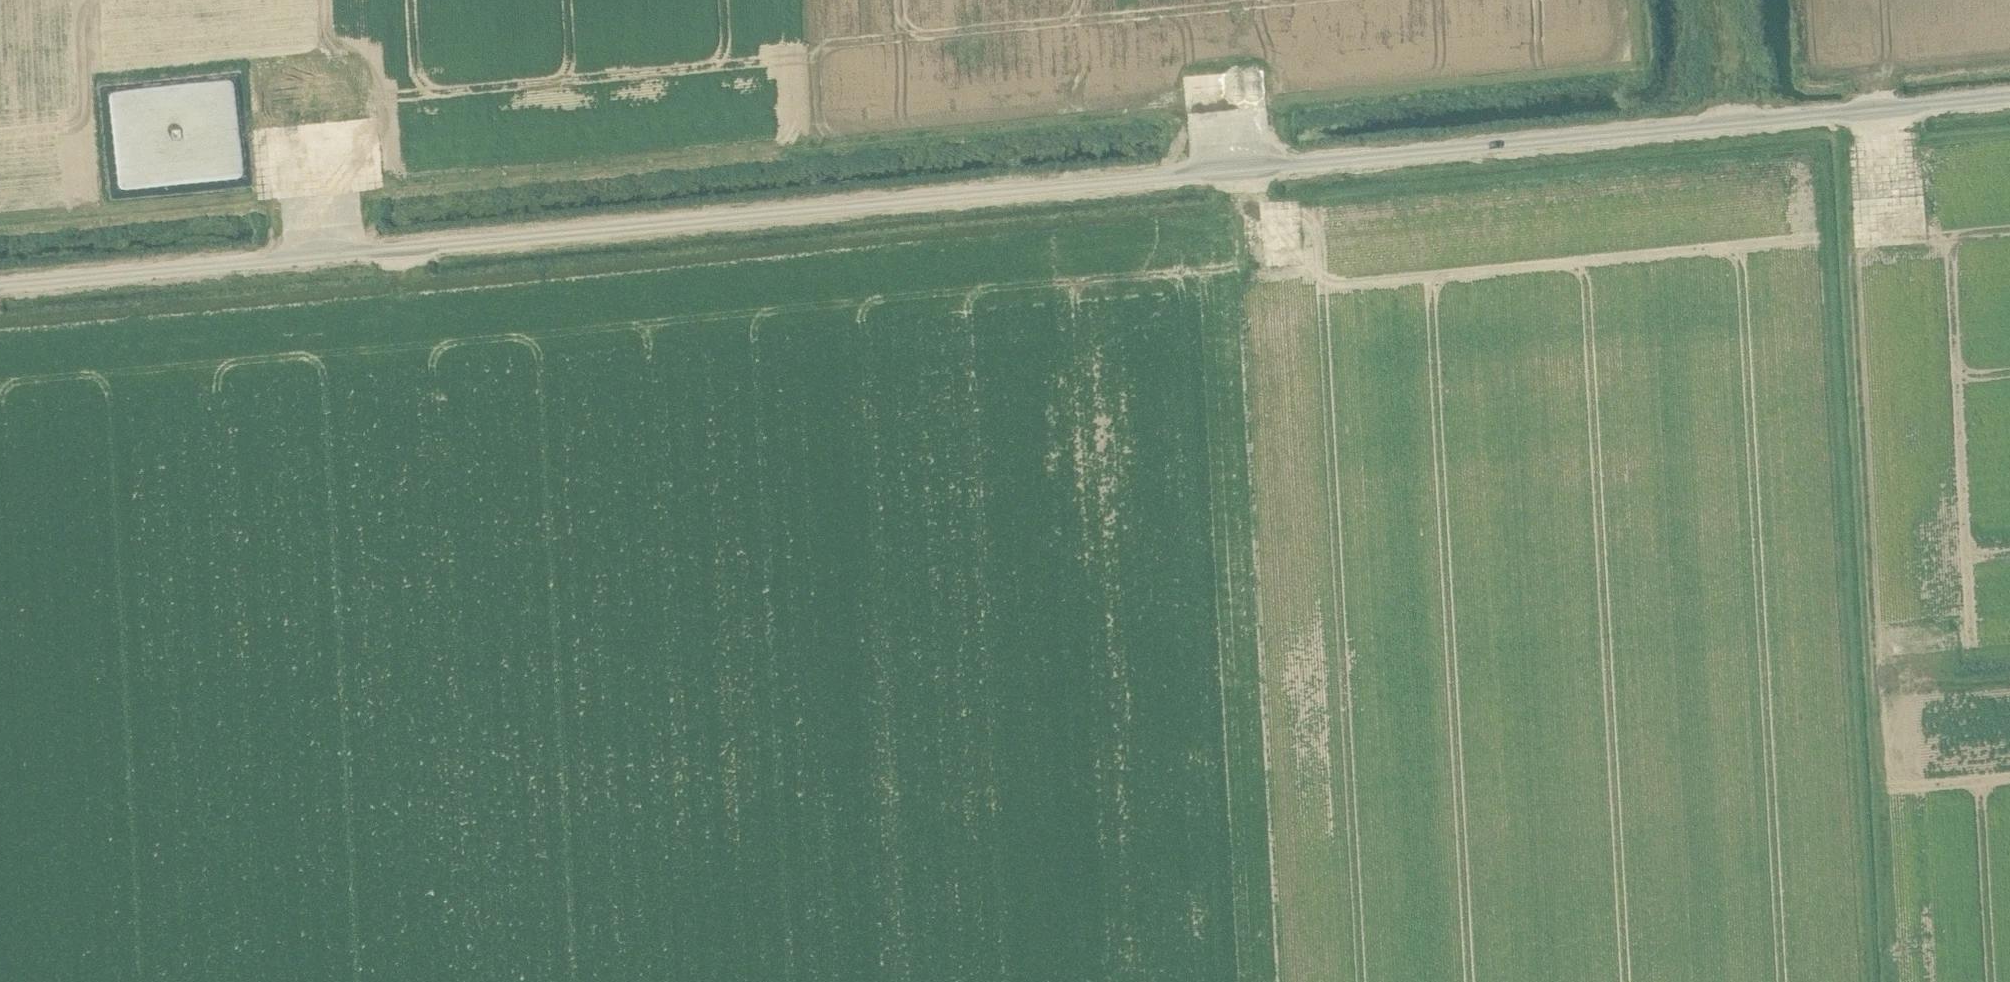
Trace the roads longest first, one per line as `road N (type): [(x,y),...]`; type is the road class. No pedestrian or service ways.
road 1 (unclassified): [(0,286),(2009,98)]

